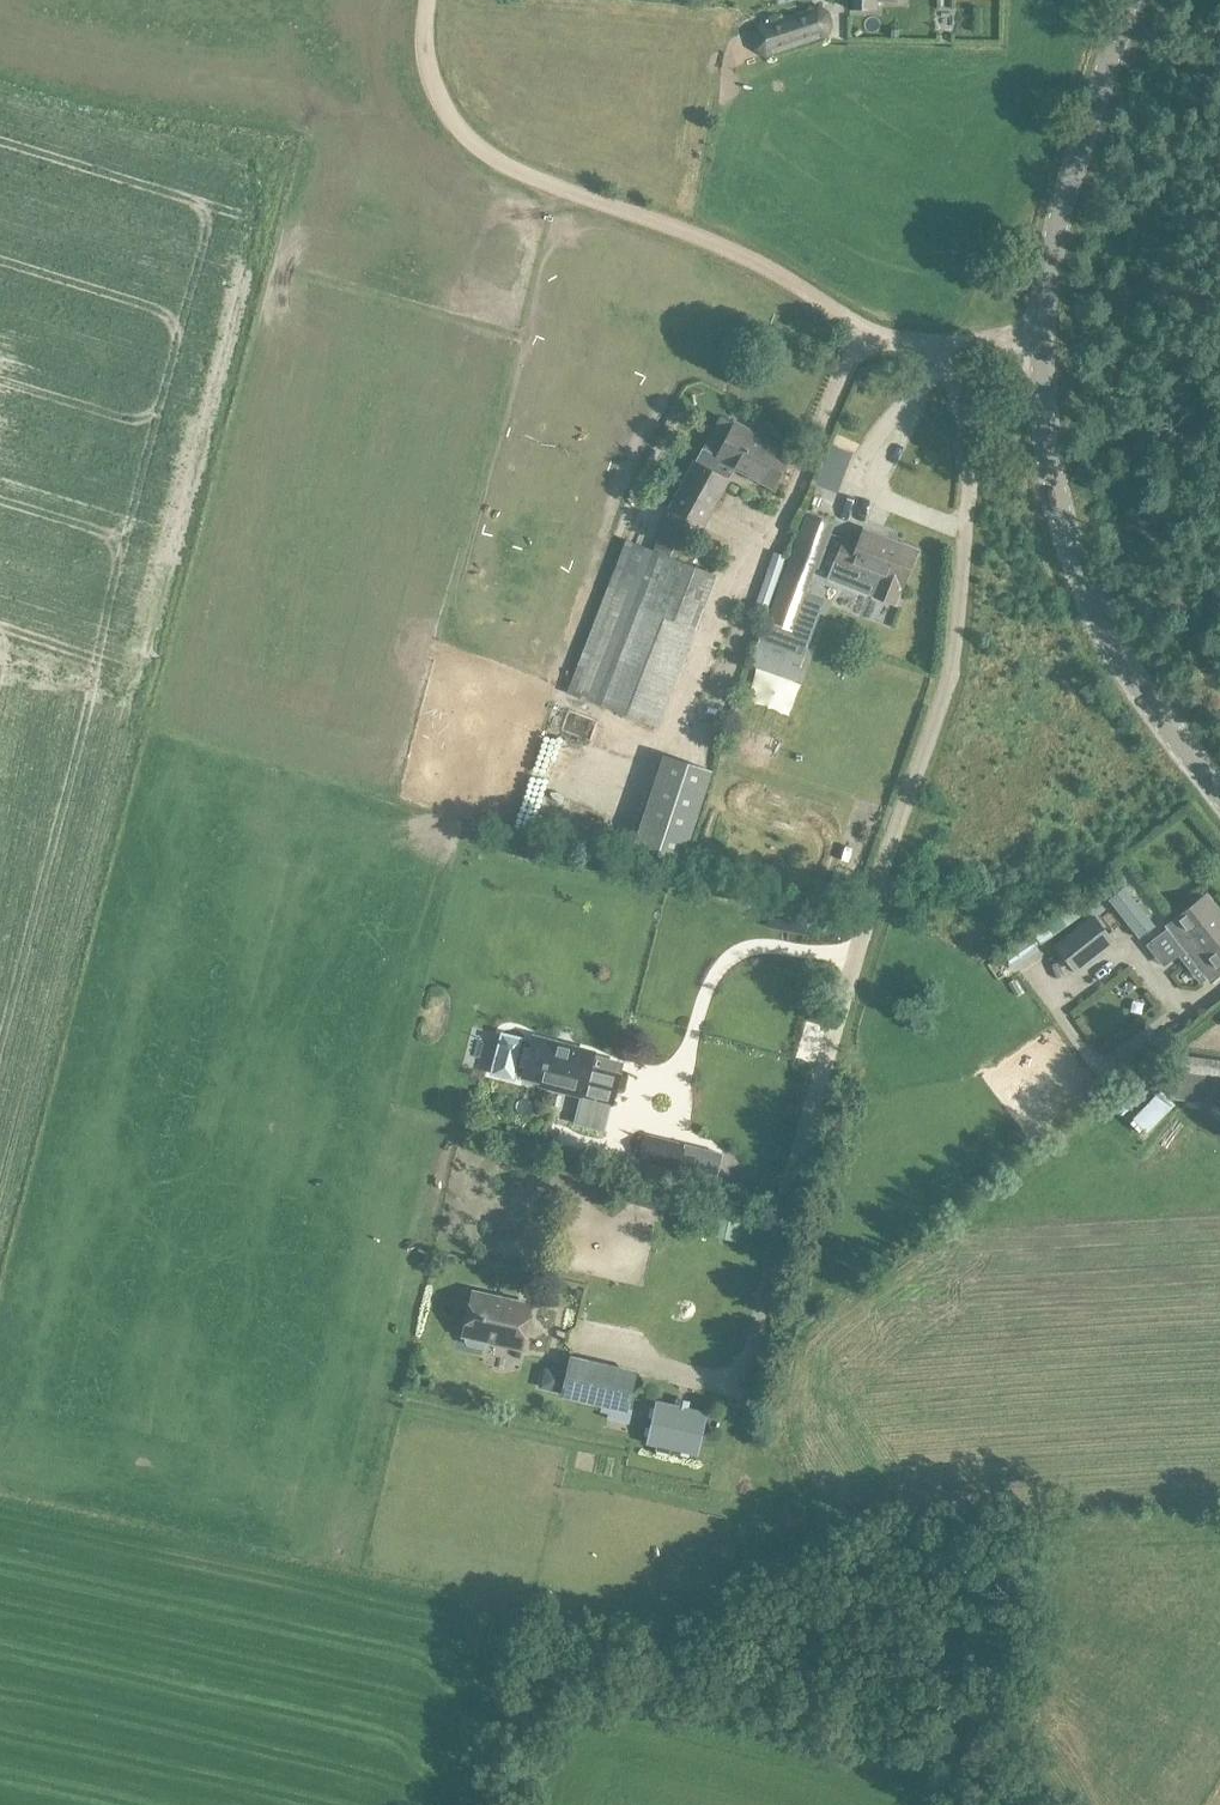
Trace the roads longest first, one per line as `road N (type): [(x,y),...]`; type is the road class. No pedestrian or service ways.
road 1 (track): [(946,348),(966,440),(949,667),(820,1068),(740,1386)]
road 2 (unclassified): [(1219,794),(1114,646),(1074,548),(1053,466),(1043,324),(1051,249),(1125,0)]
road 3 (track): [(1043,324),(946,348),(876,335),(760,264),(489,158),(451,124),(428,64),(429,0)]

